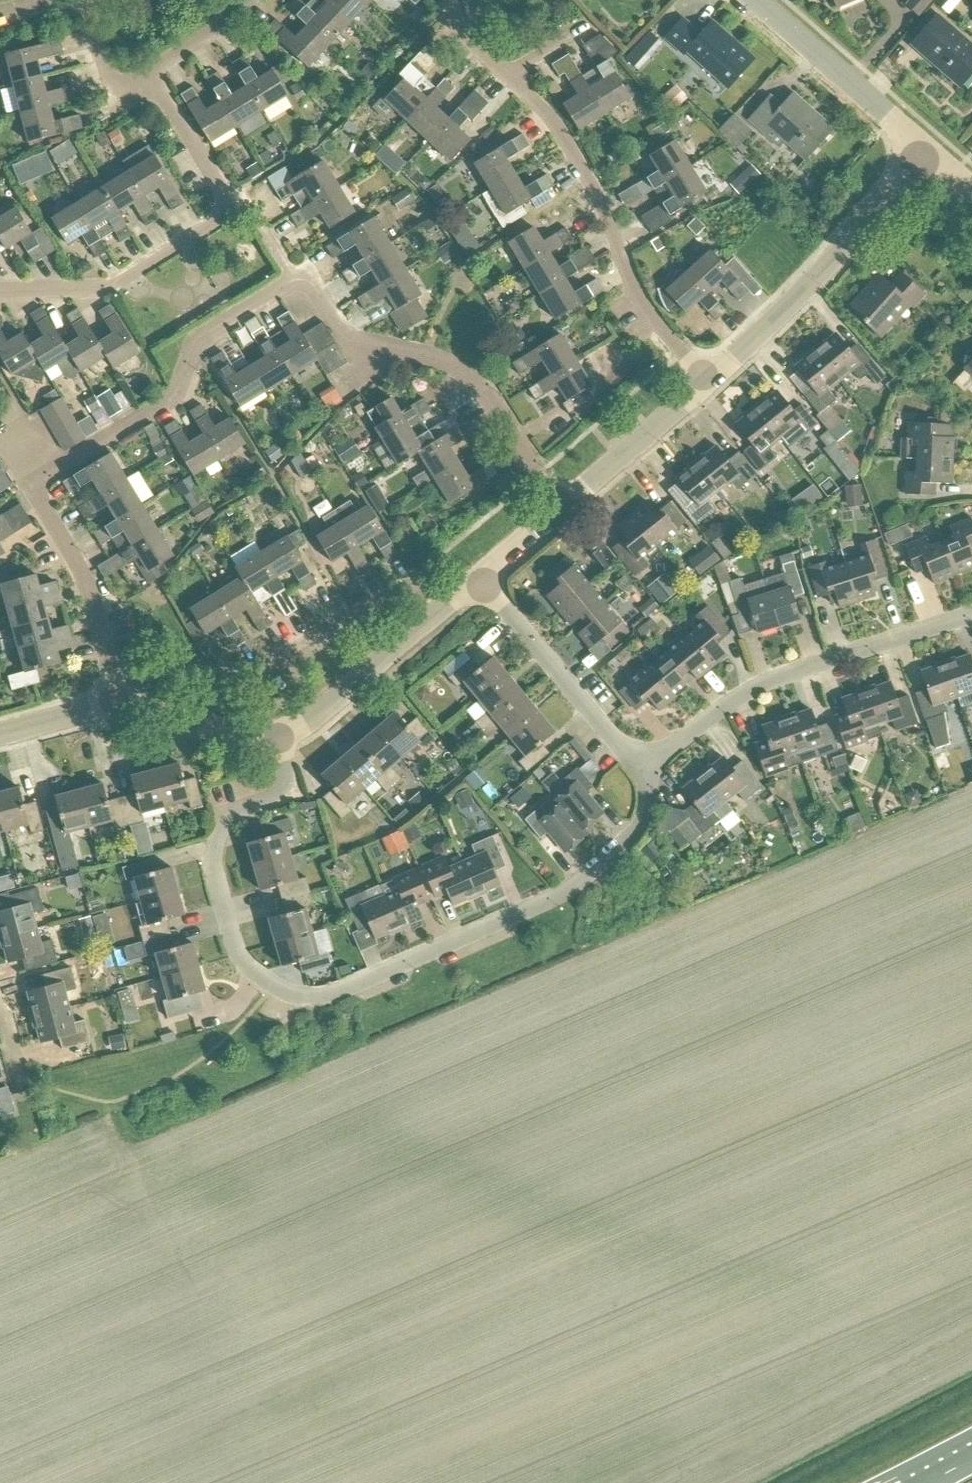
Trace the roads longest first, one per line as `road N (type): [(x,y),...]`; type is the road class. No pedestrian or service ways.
road 1 (residential): [(280,737),(283,790),(230,812),(216,834),(217,872),(240,956),(297,996),(330,995),(545,899),(643,825),(652,771)]
road 2 (residential): [(111,705),(114,679),(85,576),(33,481),(160,408),(174,397),(198,342),(295,281)]
road 3 (residential): [(560,509),(485,393),(443,363),(357,342),(341,333),(307,281),(295,281)]
road 4 (residential): [(705,384),(636,294),(594,186),(548,115),(510,76)]
road 5 (residential): [(652,771),(675,743),(776,677),(971,614)]
road 6 (unclassified): [(705,384),(930,154)]
road 7 (residential): [(652,771),(481,578)]
road 8 (residential): [(0,292),(109,287),(208,226),(224,199)]
road 9 (unclassified): [(930,154),(756,0)]
road 10 (residential): [(259,665),(406,588),(431,617)]
road 11 (unclassified): [(280,737),(431,617)]
road 12 (unclassified): [(560,509),(705,384)]
road 13 (unclassified): [(111,705),(280,737)]
road 14 (residential): [(224,199),(149,73)]
road 15 (residential): [(149,73),(116,87),(85,0)]
road 16 (residential): [(149,73),(250,0)]

